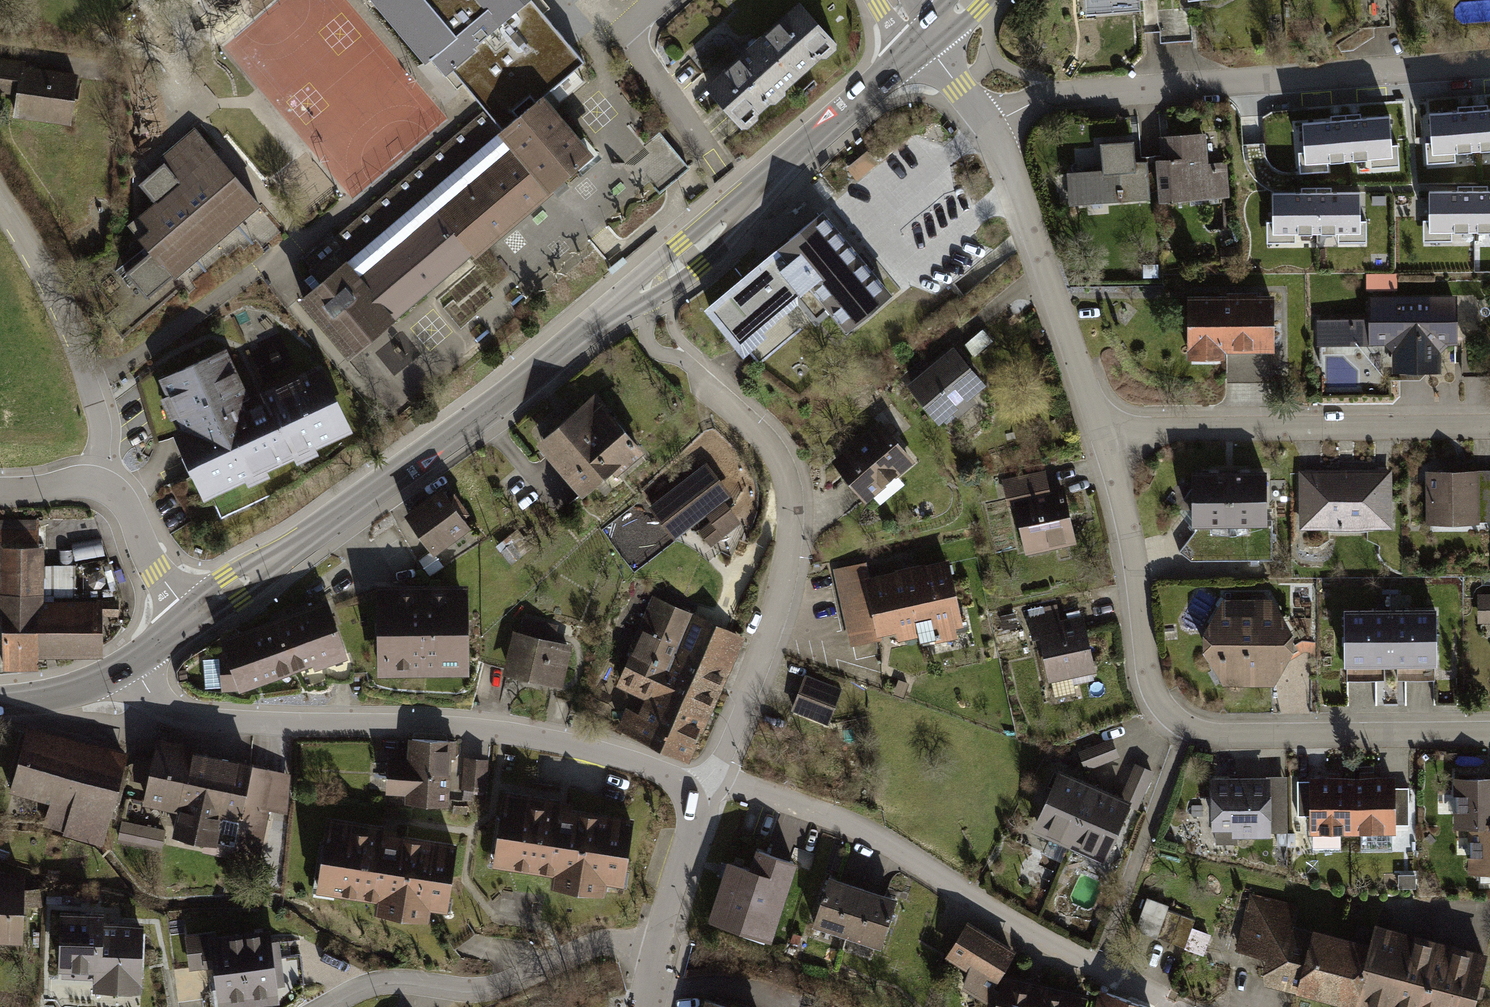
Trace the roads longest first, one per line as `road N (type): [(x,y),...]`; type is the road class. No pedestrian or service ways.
road 1 (residential): [(1110,451),(1132,537),(1145,658),(1166,711),(1210,735),(1489,736)]
road 2 (residential): [(133,666),(158,704),(177,712),(252,728),(465,728),(666,774),(691,797)]
road 3 (residential): [(691,797),(719,763),(750,693),(777,608),(790,508),(765,441),(687,365),(657,350),(634,296)]
road 4 (residential): [(691,797),(751,789),(817,811),(1092,965),(1188,1006)]
road 5 (tertiary): [(190,619),(420,465),(634,296)]
road 6 (residential): [(1489,65),(1047,98),(991,127)]
road 7 (tertiary): [(634,296),(925,42)]
road 8 (residential): [(659,949),(584,943),(482,991),(384,981),(324,1006)]
road 9 (residential): [(991,127),(1110,451)]
road 10 (residential): [(1489,426),(1166,429)]
road 11 (residential): [(95,483),(104,437),(86,352),(0,213)]
road 12 (residential): [(190,619),(118,494),(95,483)]
road 13 (residential): [(659,949),(693,823),(691,797)]
road 14 (tertiary): [(0,701),(96,685),(133,666)]

